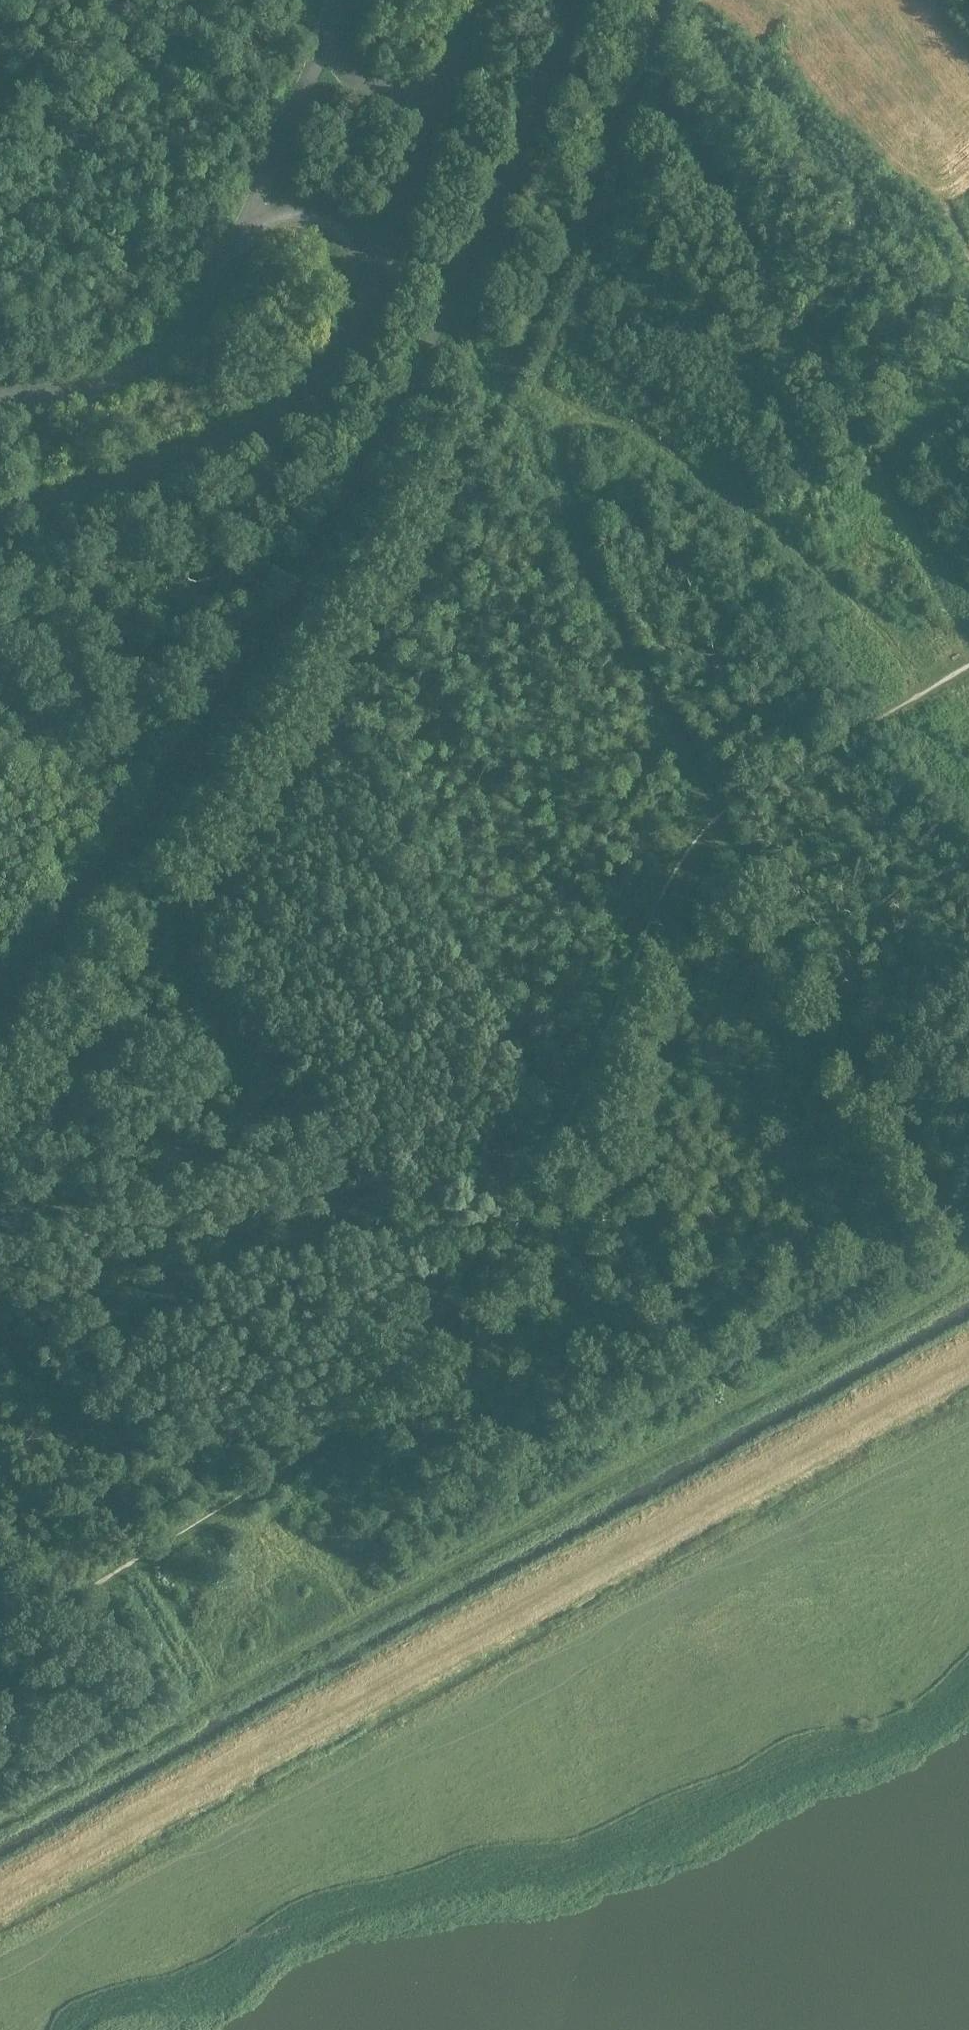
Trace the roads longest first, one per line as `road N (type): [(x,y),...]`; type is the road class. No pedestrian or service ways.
road 1 (track): [(968,666),(767,779),(696,835),(661,890),(570,1118),(436,1315),(355,1412),(228,1504),(0,1638)]

